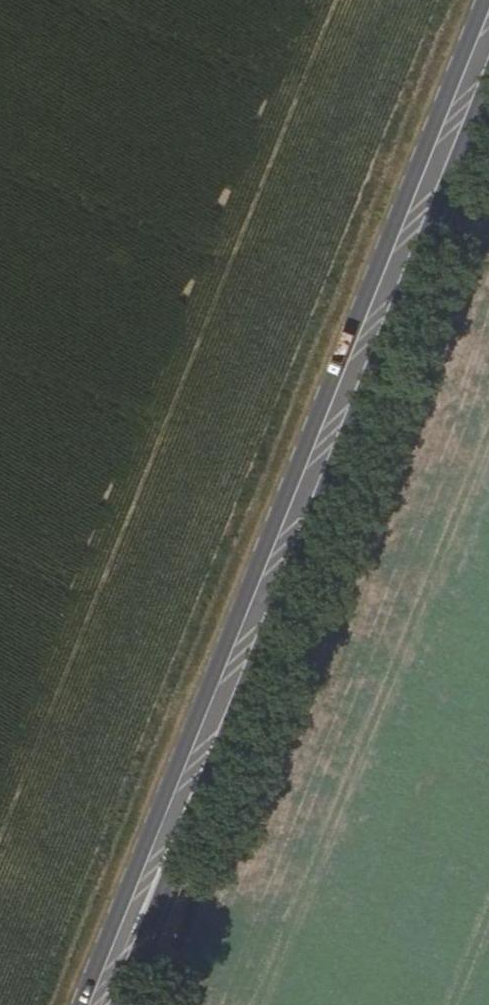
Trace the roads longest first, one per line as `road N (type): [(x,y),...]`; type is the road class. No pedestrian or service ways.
road 1 (primary): [(485,0),(81,1004)]
road 2 (primary): [(118,1004),(488,83)]

